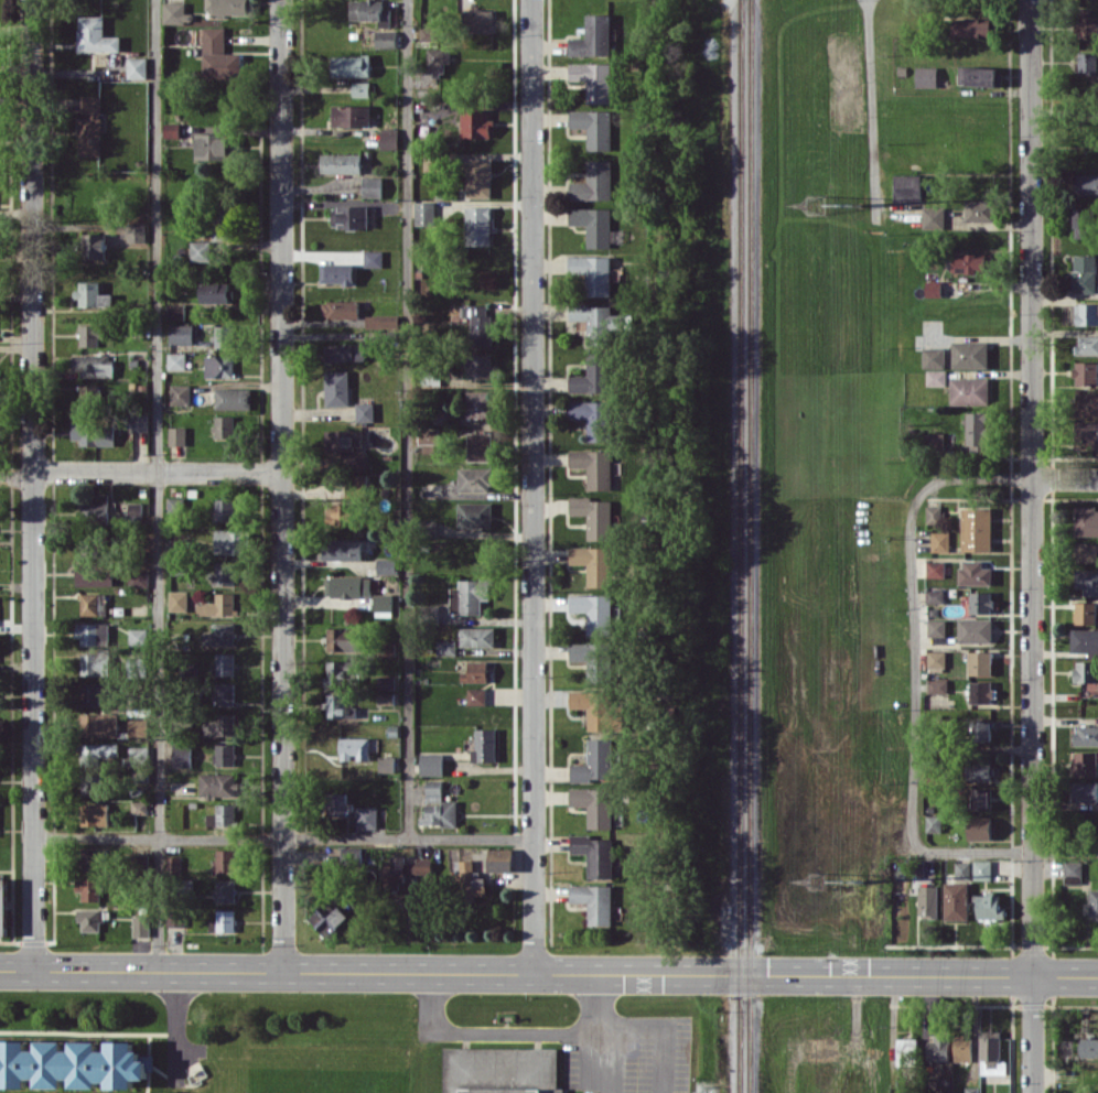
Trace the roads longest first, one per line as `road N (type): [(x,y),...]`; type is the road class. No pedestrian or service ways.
road 1 (tertiary): [(0,971),(1097,976)]
road 2 (residential): [(1029,0),(1032,1092)]
road 3 (residential): [(284,973),(281,0)]
road 4 (residential): [(532,0),(534,973)]
road 5 (residential): [(31,0),(34,971)]
road 6 (residential): [(0,477),(282,473)]

